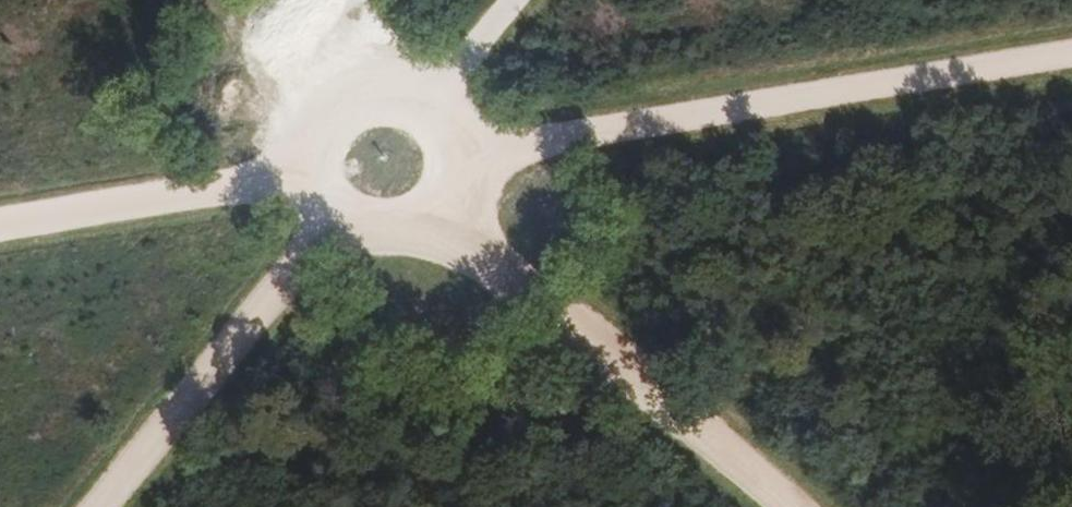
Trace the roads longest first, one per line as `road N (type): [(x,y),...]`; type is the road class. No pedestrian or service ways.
road 1 (track): [(466,154),(1071,59)]
road 2 (track): [(306,174),(330,222),(348,235),(391,245),(433,230),(466,176),(449,115),(406,87),(346,96),(309,143)]
road 3 (track): [(786,506),(449,214)]
road 4 (track): [(99,506),(330,222)]
road 5 (track): [(306,174),(0,224)]
road 6 (track): [(433,100),(516,0)]

